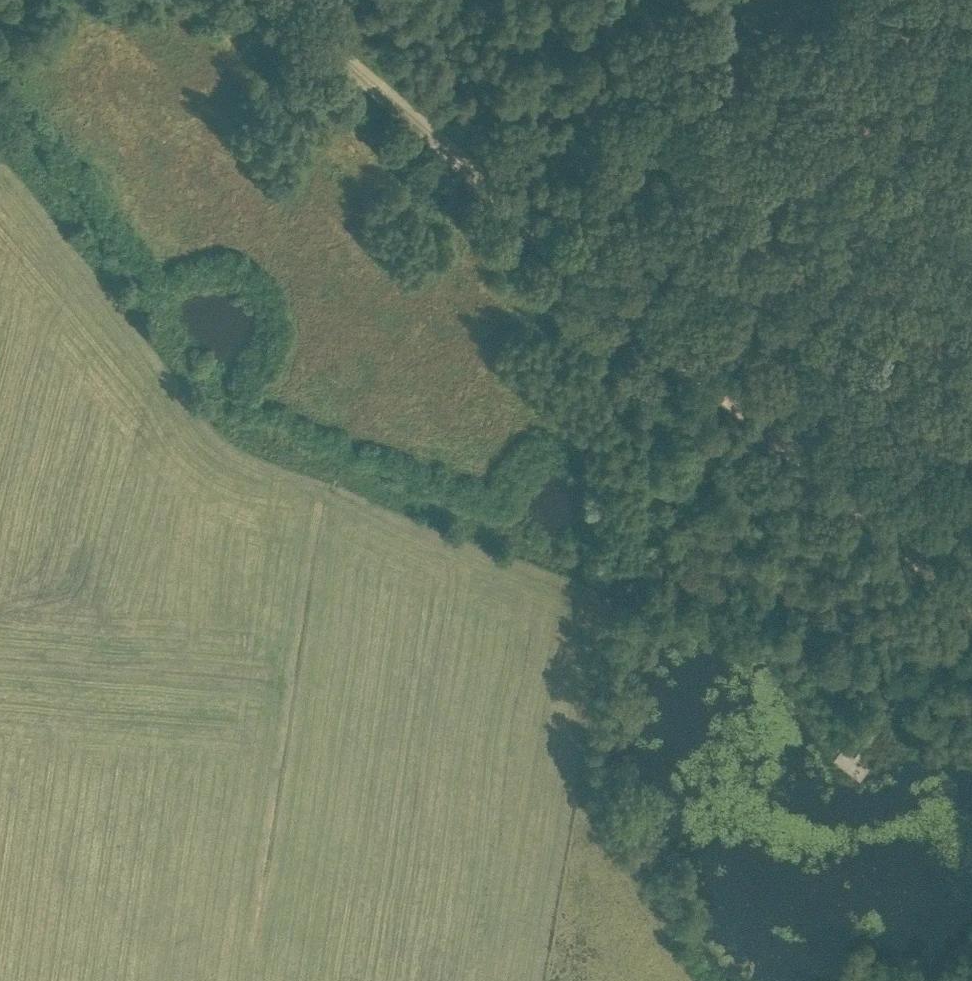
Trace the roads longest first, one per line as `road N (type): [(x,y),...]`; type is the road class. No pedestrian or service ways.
road 1 (track): [(971,610),(279,0)]
road 2 (track): [(785,450),(943,328),(960,309),(971,259)]

